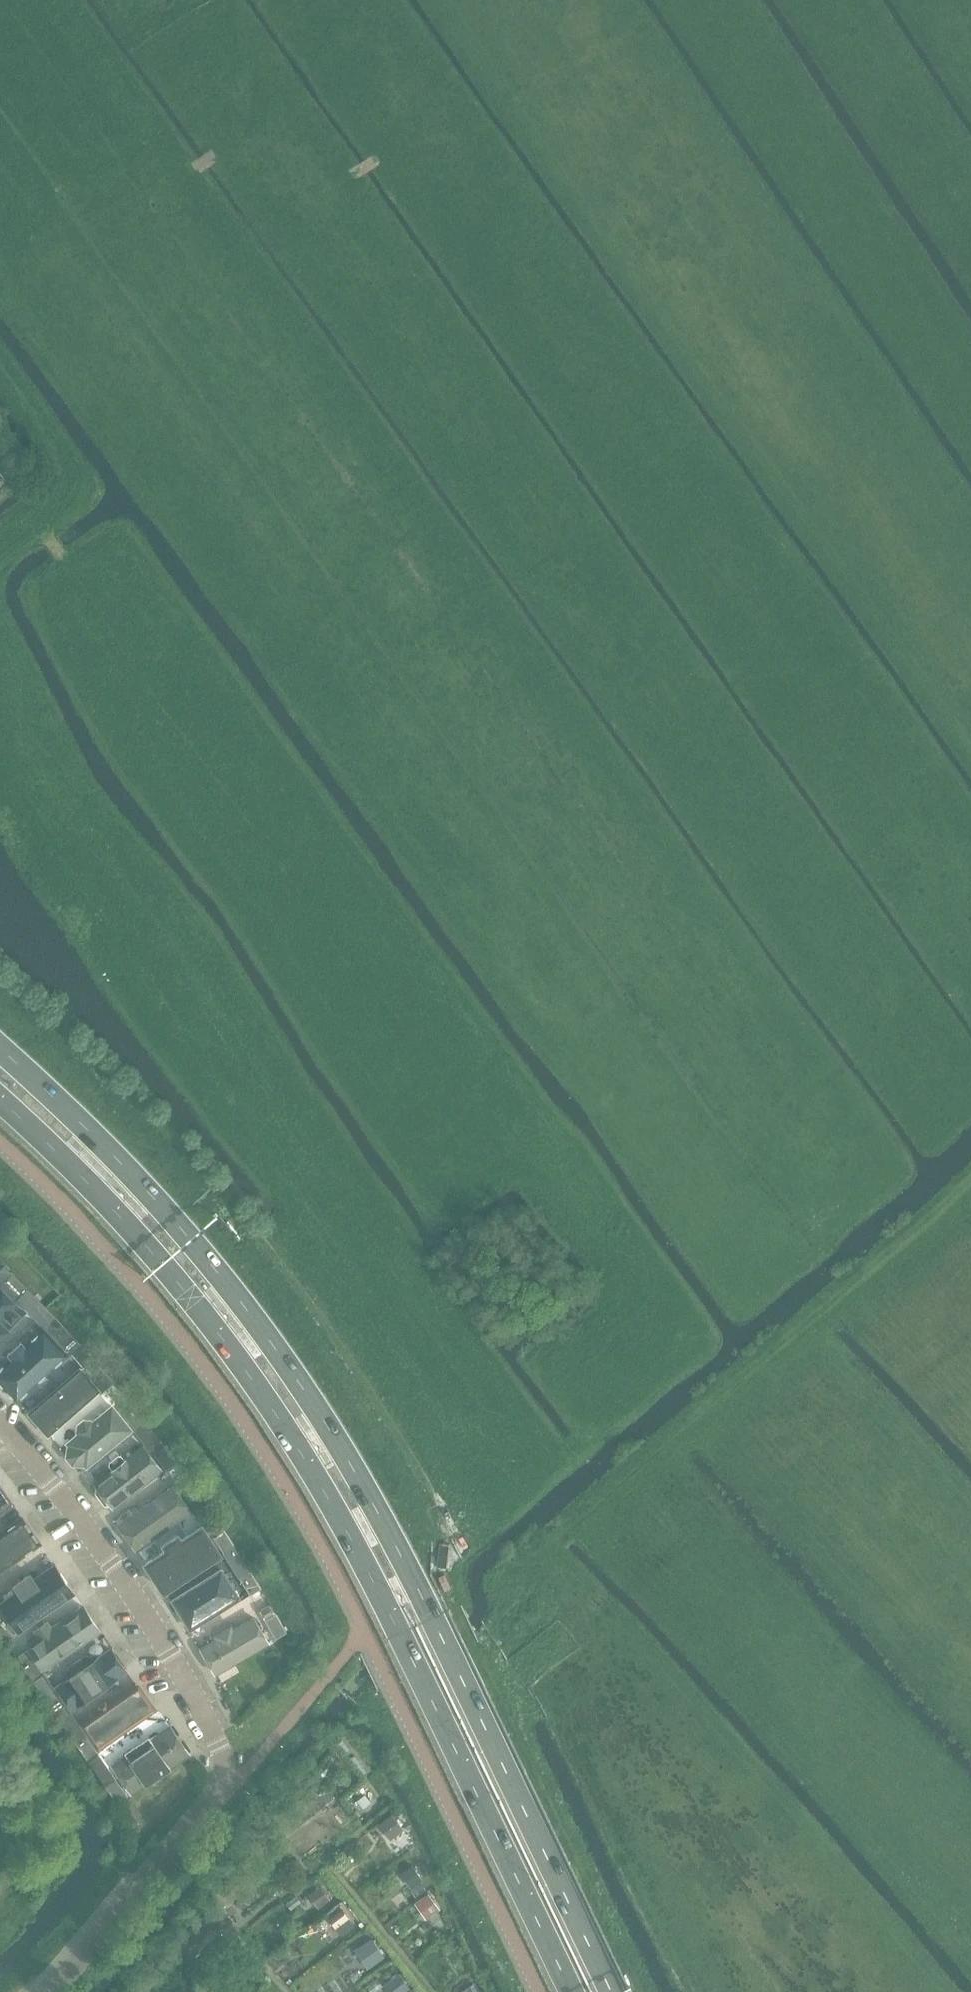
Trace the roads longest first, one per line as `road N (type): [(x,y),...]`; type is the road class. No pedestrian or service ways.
road 1 (primary): [(612,1991),(396,1547),(325,1425),(196,1246),(0,1050)]
road 2 (primary): [(0,1102),(164,1267),(293,1442),(358,1551),(571,1991)]
road 3 (residential): [(53,1991),(223,1792),(227,1763),(113,1563),(0,1421)]
road 4 (track): [(571,1522),(970,1182)]

